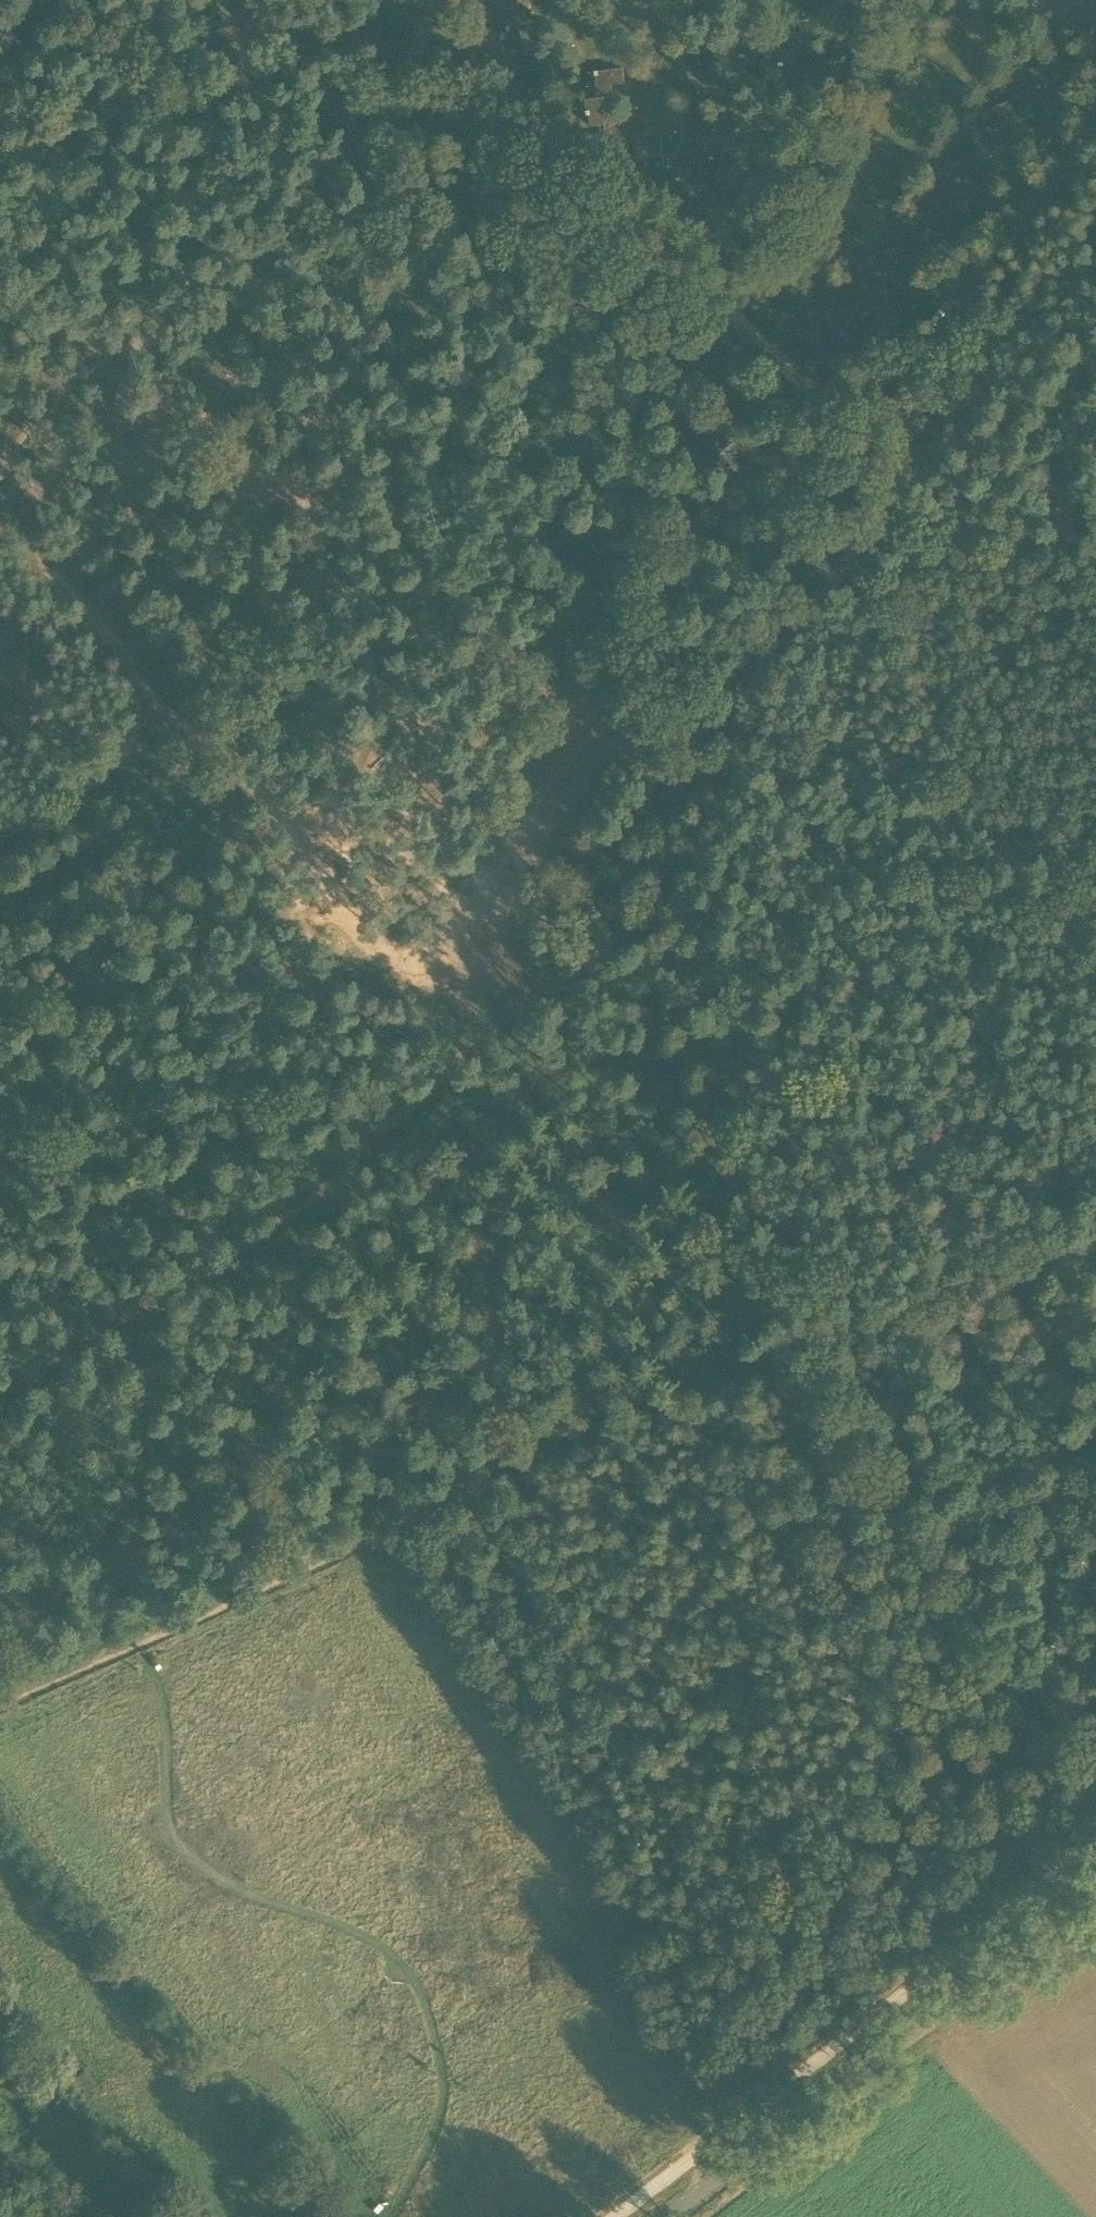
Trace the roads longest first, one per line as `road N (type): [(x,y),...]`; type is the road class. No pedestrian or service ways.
road 1 (track): [(0,1403),(250,1250),(397,1122),(648,929),(693,852),(774,657),(917,456)]
road 2 (track): [(0,1703),(645,1417),(776,1374),(1095,1223)]
road 3 (track): [(917,456),(354,0)]
road 4 (tertiary): [(675,2216),(1095,1887)]
road 5 (track): [(917,456),(1095,245)]
road 6 (track): [(193,698),(0,507)]
road 7 (track): [(205,716),(0,845)]
road 8 (residential): [(1095,118),(955,303)]
road 9 (track): [(1095,595),(917,456)]
road 10 (track): [(400,1003),(273,821)]
road 11 (track): [(193,698),(273,821)]

